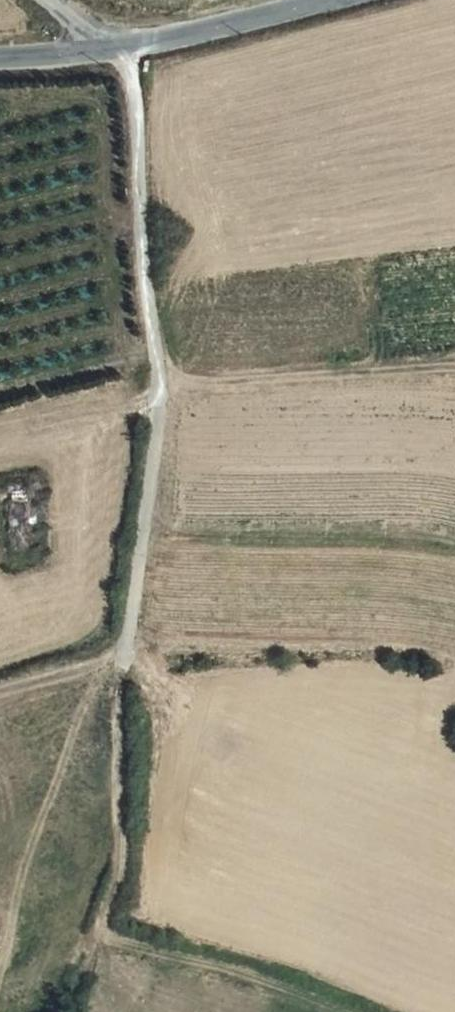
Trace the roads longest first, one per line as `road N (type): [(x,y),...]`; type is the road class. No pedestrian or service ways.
road 1 (unclassified): [(101,54),(129,80),(158,379),(122,668)]
road 2 (track): [(454,662),(434,652),(343,642),(163,653),(124,656),(0,691)]
road 3 (track): [(73,1011),(119,876),(122,668)]
road 4 (track): [(103,931),(118,943),(267,980),(349,1011)]
road 5 (tertiary): [(101,54),(350,0)]

